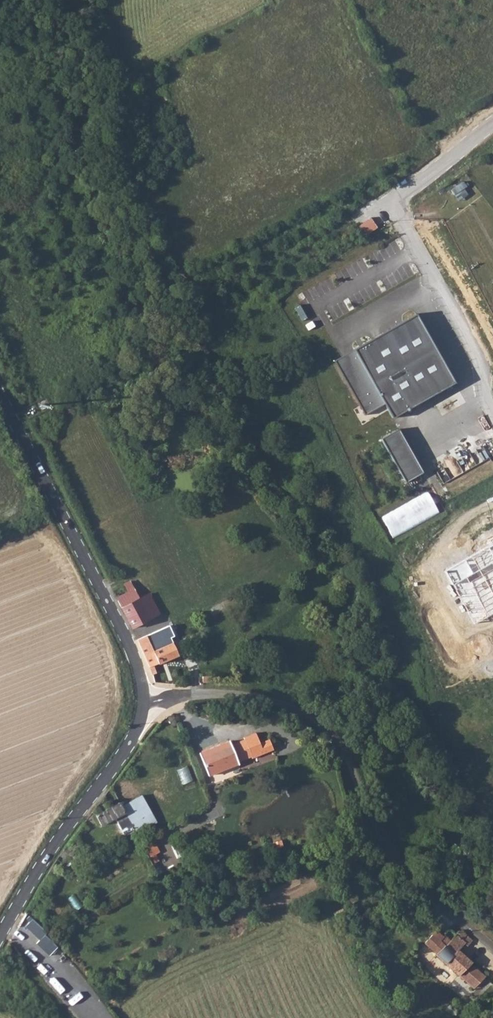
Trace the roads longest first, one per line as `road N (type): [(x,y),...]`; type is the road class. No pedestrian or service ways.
road 1 (unclassified): [(147,697),(235,692),(305,714),(336,740),(365,807),(428,892),(492,947)]
road 2 (residential): [(147,697),(134,650),(0,388)]
road 3 (residential): [(0,928),(136,731),(147,697)]
road 4 (unclassified): [(356,230),(492,125)]

